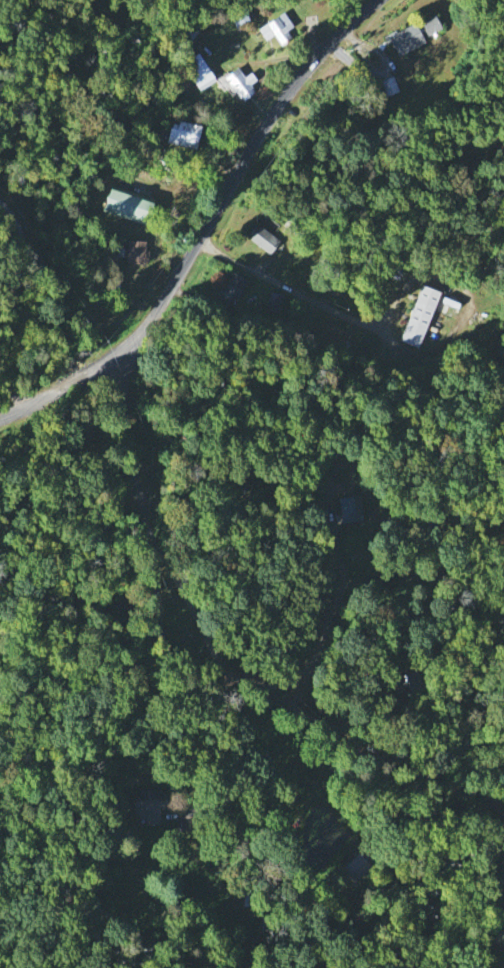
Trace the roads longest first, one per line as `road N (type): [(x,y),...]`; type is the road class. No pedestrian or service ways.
road 1 (residential): [(97,366),(140,334),(298,79),(374,0)]
road 2 (residential): [(21,406),(5,366),(19,227),(0,199)]
road 3 (residential): [(200,237),(380,327)]
road 4 (residential): [(224,667),(258,805),(274,842),(287,851)]
road 5 (residential): [(113,354),(148,523)]
road 6 (residential): [(224,667),(298,712),(371,742)]
road 7 (residential): [(148,523),(224,667)]

